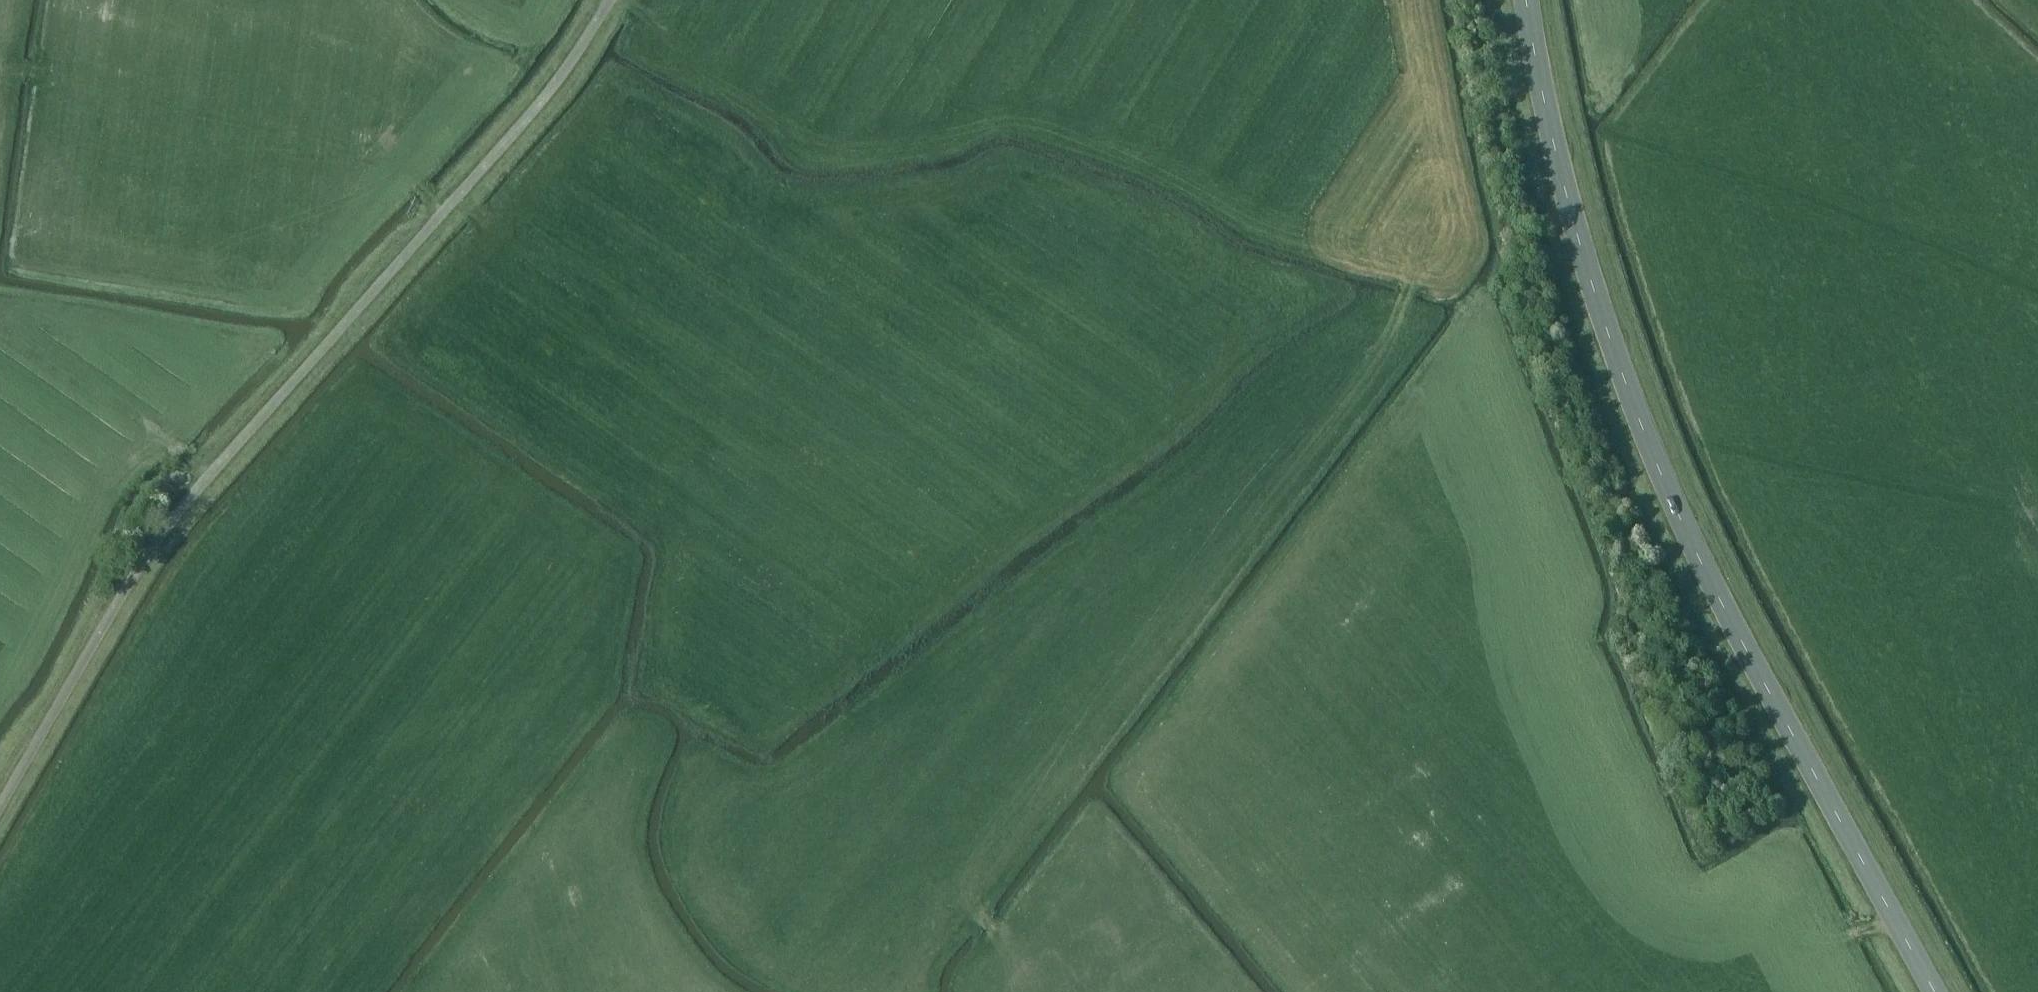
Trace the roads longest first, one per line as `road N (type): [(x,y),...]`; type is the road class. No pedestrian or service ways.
road 1 (secondary): [(1934,991),(1745,649),(1661,473),(1574,218),(1526,0)]
road 2 (unclassified): [(0,805),(152,550),(513,132),(609,0)]

